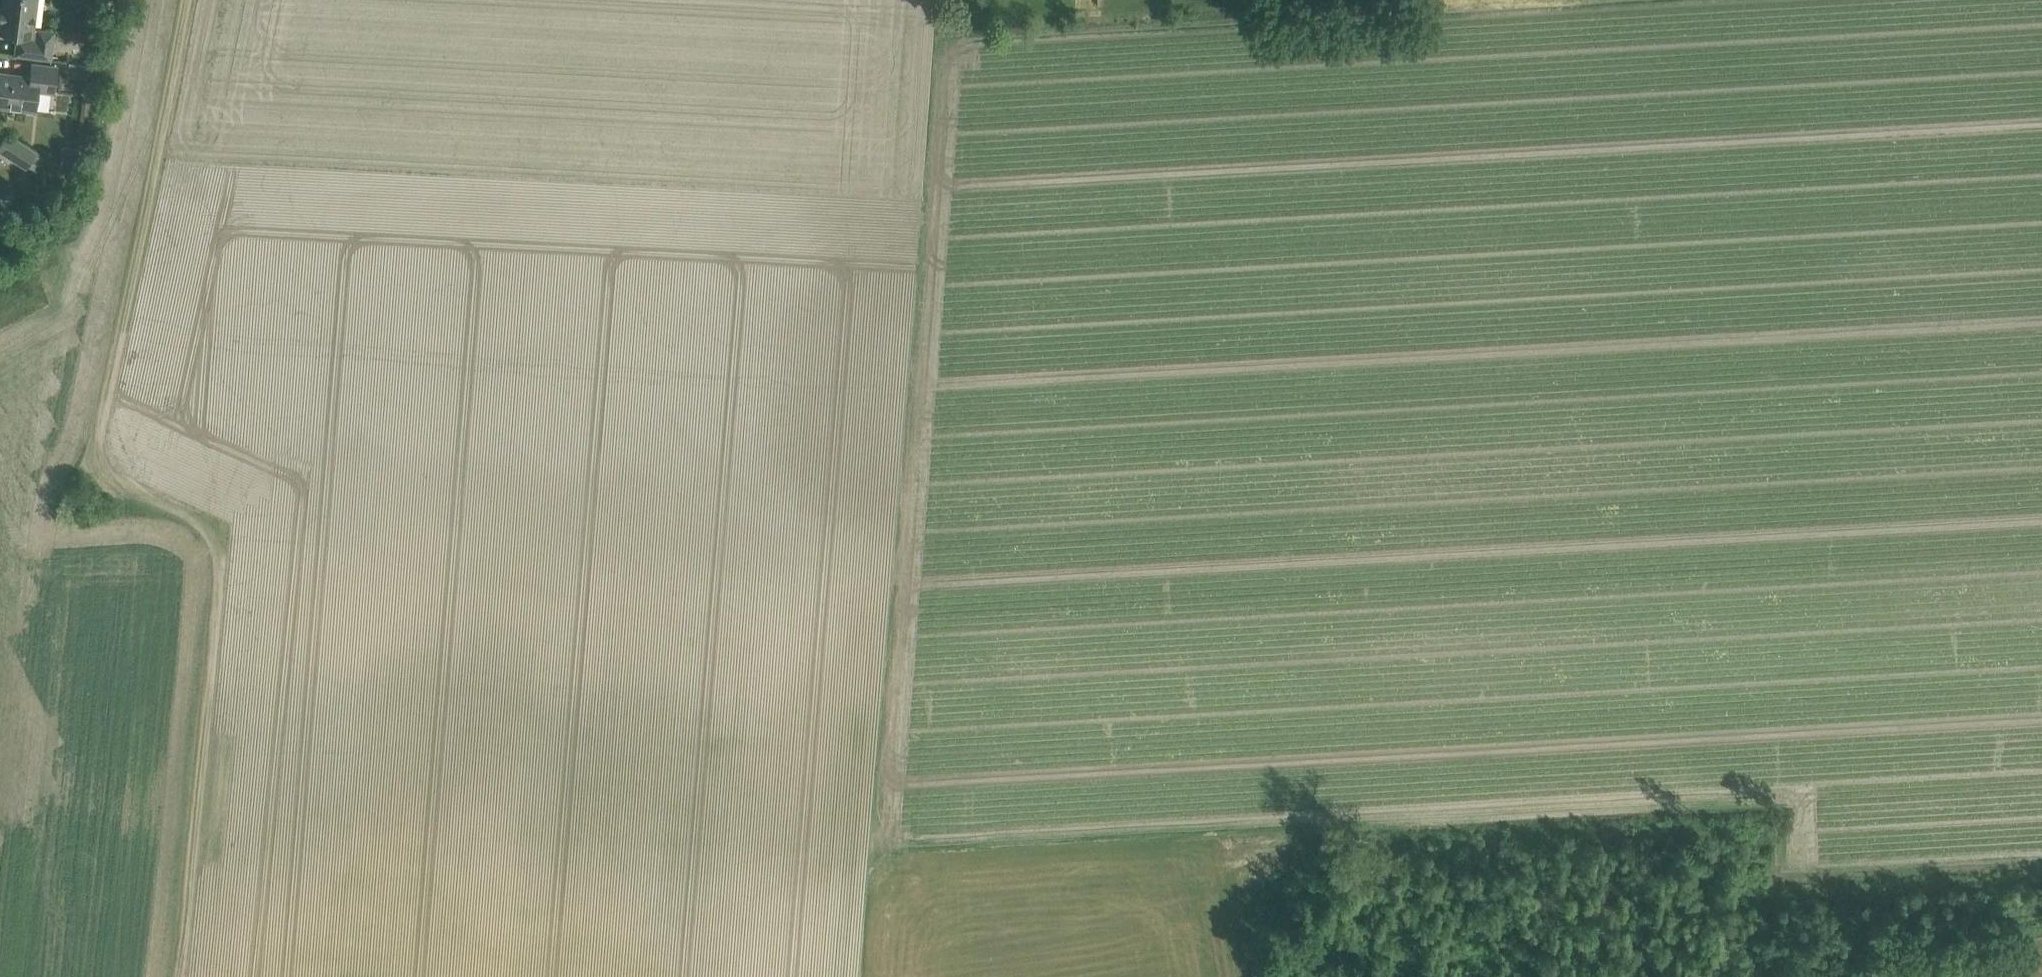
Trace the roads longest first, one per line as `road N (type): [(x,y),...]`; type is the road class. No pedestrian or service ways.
road 1 (track): [(178,976),(224,517),(198,497),(116,500),(97,482),(189,0)]
road 2 (track): [(1803,976),(2041,927)]

